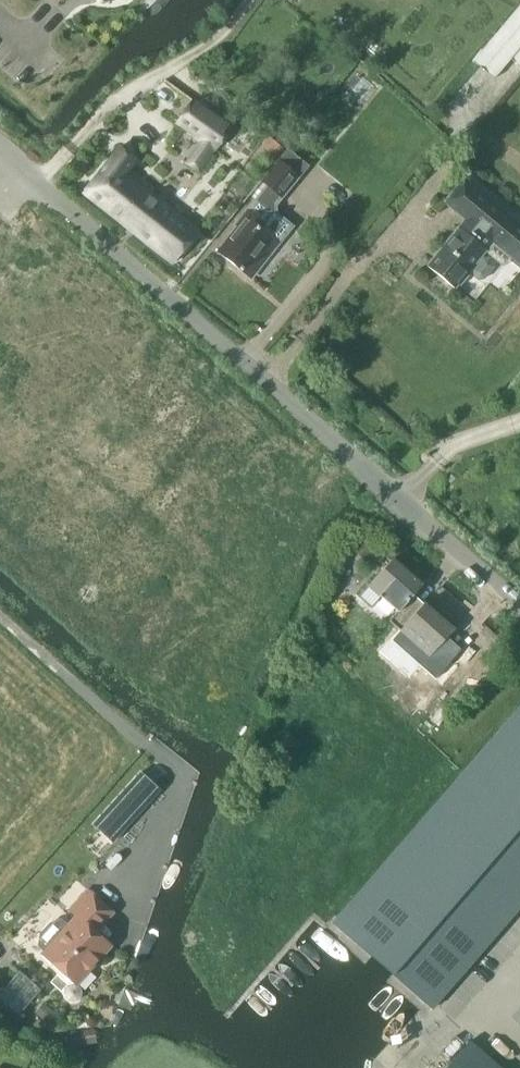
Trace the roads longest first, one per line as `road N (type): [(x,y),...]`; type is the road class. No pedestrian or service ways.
road 1 (residential): [(519,605),(0,146)]

